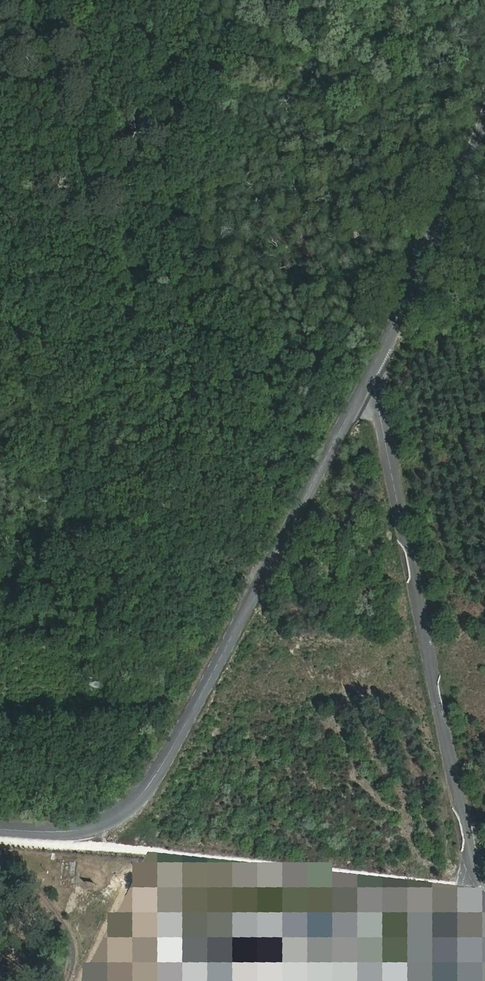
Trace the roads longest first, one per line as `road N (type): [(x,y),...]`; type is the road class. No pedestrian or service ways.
road 1 (residential): [(367,378),(156,772),(111,820),(51,835),(0,831)]
road 2 (unclassified): [(367,378),(481,895)]
road 3 (residential): [(484,118),(367,378)]

